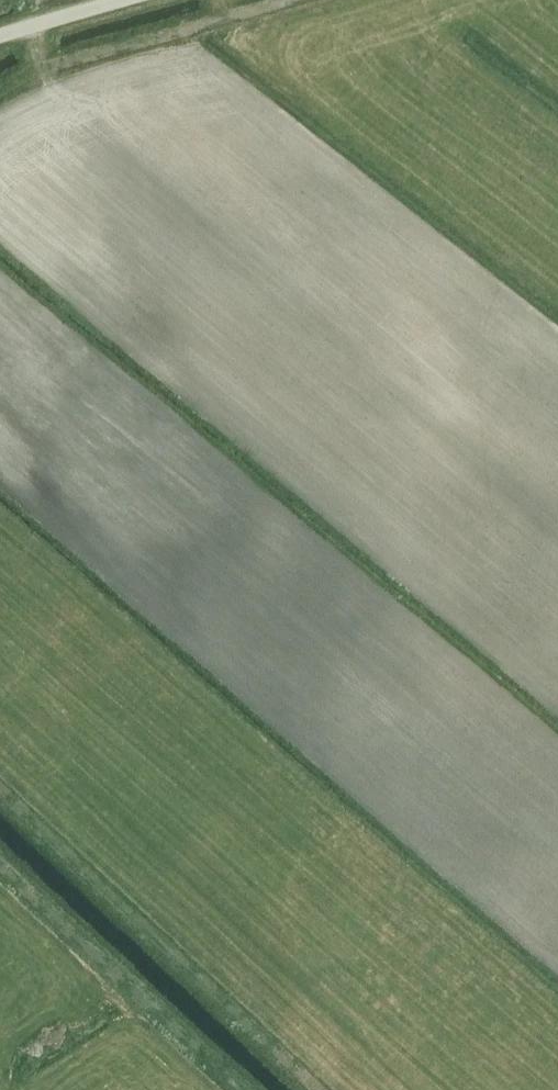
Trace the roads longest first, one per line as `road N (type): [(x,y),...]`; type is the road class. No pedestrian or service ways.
road 1 (unclassified): [(0,35),(121,0)]

